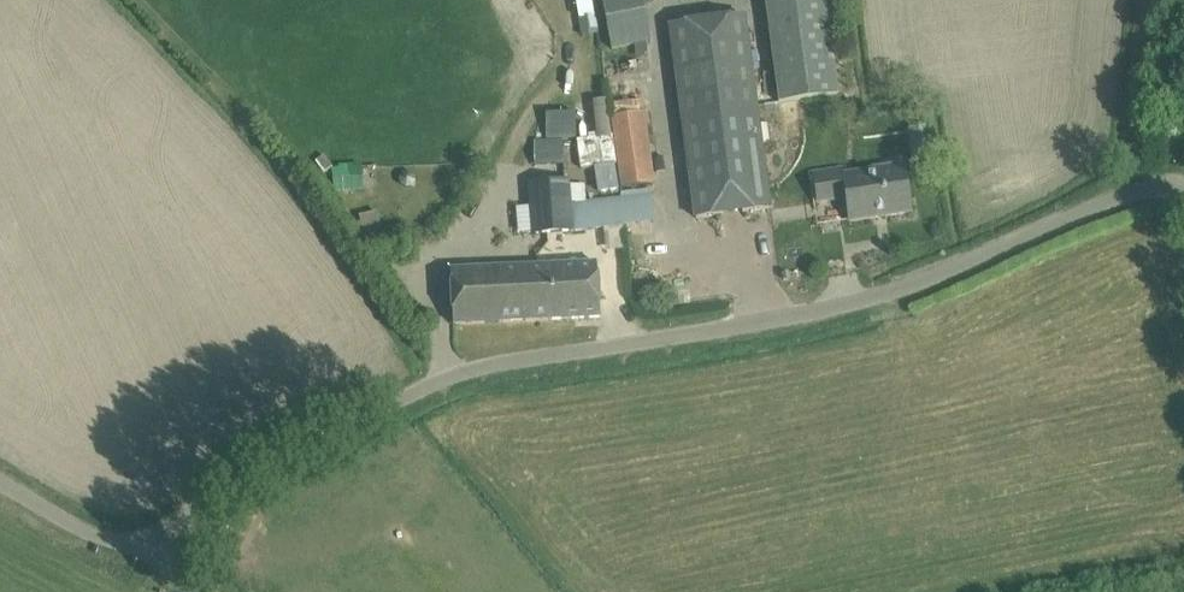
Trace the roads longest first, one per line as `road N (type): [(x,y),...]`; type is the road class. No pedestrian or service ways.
road 1 (unclassified): [(132,552),(403,401),(470,376),(908,294),(1107,210),(1183,190)]
road 2 (unclassified): [(132,552),(0,481)]

